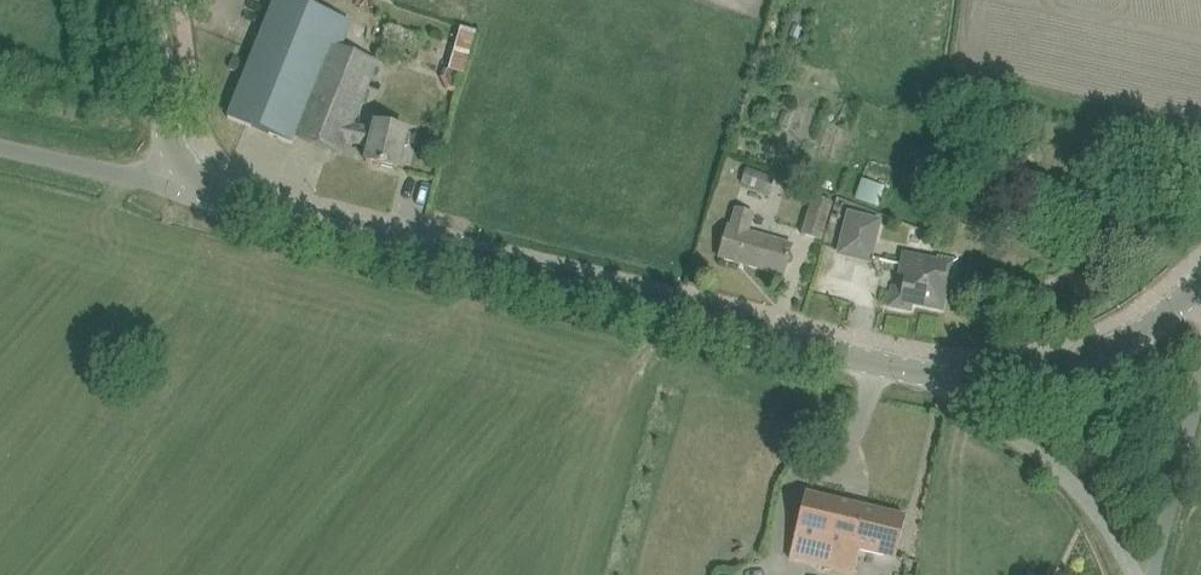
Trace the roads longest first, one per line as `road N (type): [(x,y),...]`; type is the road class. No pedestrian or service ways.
road 1 (tertiary): [(177,179),(959,387)]
road 2 (tertiary): [(959,387),(1039,387),(1138,348),(1200,298)]
road 3 (unclassified): [(1140,574),(1025,434),(959,387)]
road 4 (unclassified): [(0,134),(177,179)]
road 5 (tertiary): [(177,179),(155,0)]
road 6 (unclassified): [(1155,574),(1200,400)]

